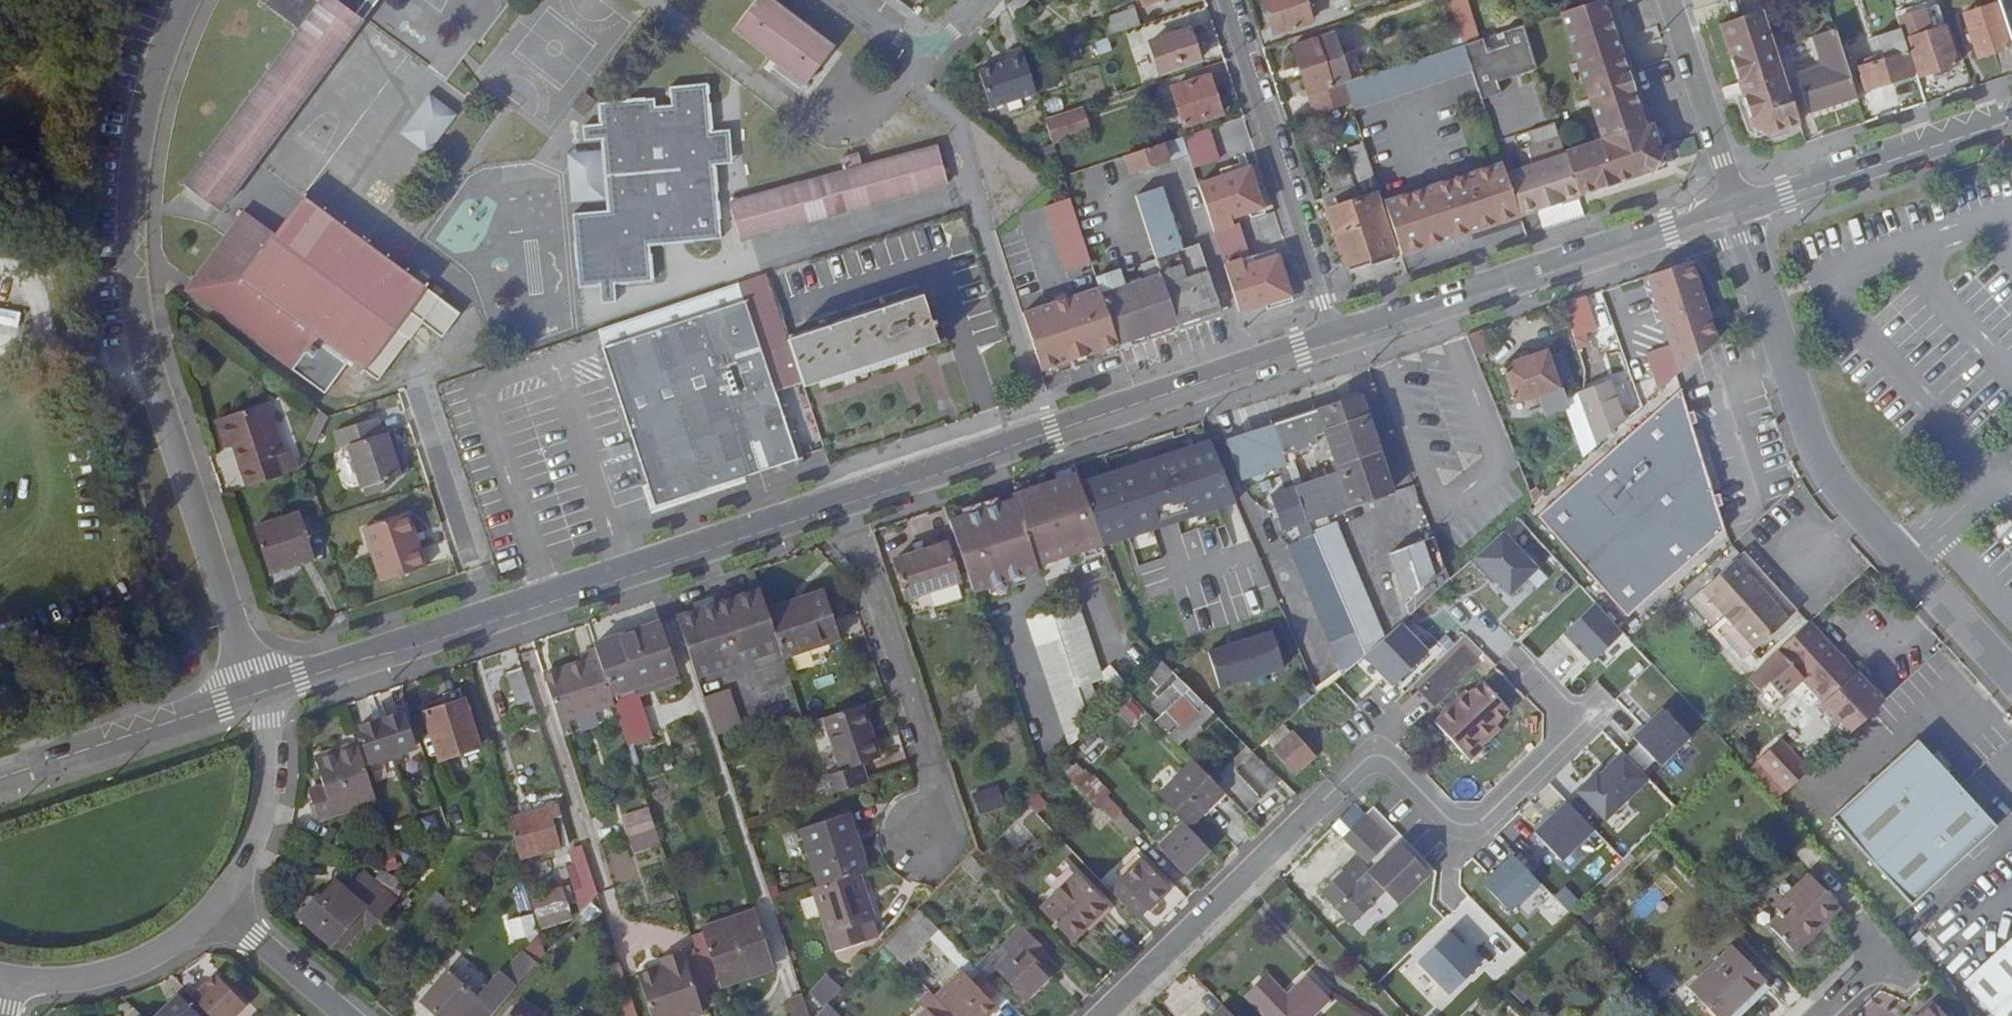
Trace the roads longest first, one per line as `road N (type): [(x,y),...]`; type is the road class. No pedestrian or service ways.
road 1 (residential): [(262,692),(134,330),(127,200),(149,79),(186,0)]
road 2 (residential): [(1533,678),(1576,720),(1464,829),(1380,750),(1101,1015)]
road 3 (secondary): [(845,502),(262,692)]
road 4 (residential): [(2011,686),(1821,468),(1735,212)]
road 5 (secondary): [(1339,340),(845,502)]
road 6 (secondary): [(1735,212),(1339,340)]
road 7 (residential): [(1339,340),(1220,0)]
road 8 (residential): [(927,839),(929,753),(845,502)]
road 9 (secondary): [(2011,119),(1735,212)]
road 10 (secondary): [(262,692),(0,779)]
road 11 (residential): [(216,908),(260,831),(268,763),(262,692)]
road 12 (residential): [(1670,0),(1735,212)]
road 13 (residential): [(14,980),(107,973),(160,949),(216,908)]
road 14 (residential): [(833,0),(891,44),(938,48),(981,0)]
road 15 (residential): [(216,908),(337,1015)]

